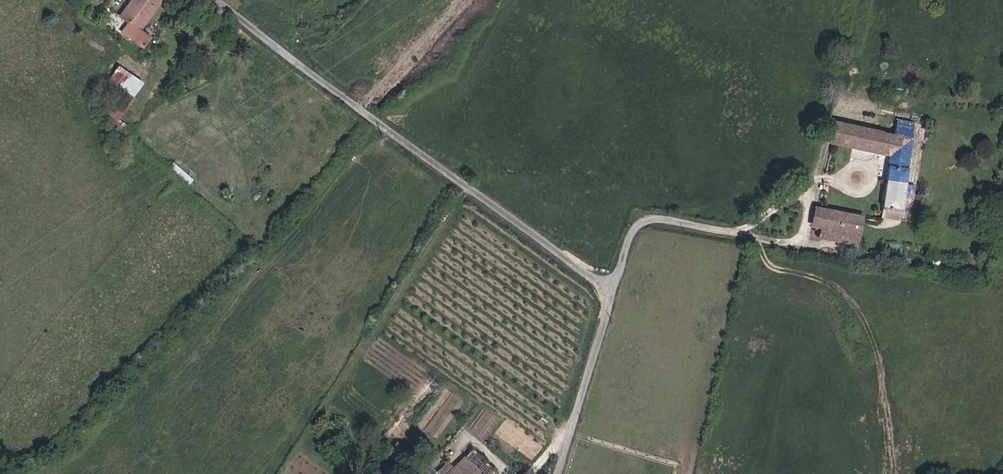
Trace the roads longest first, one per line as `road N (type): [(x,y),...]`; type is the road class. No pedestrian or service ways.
road 1 (unclassified): [(216,0),(609,288)]
road 2 (unclassified): [(609,288),(644,219),(784,240)]
road 3 (unclassified): [(609,288),(607,319),(556,473)]

